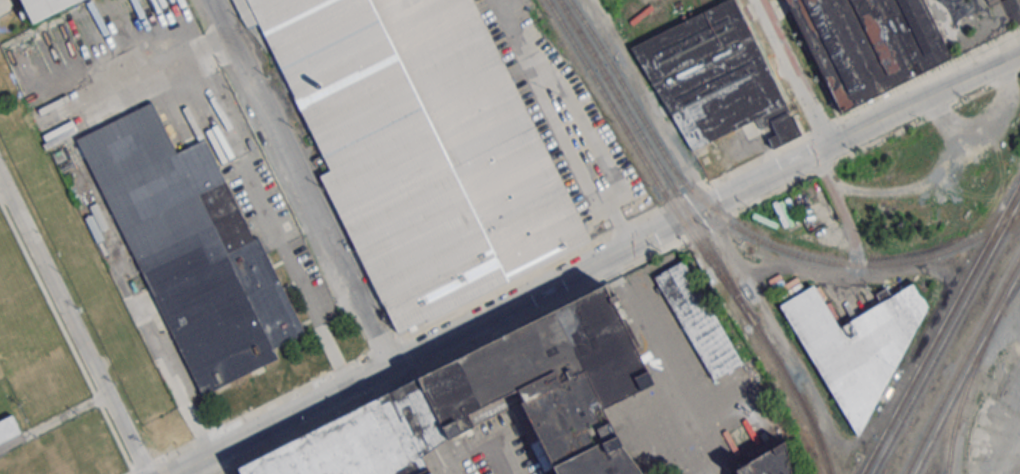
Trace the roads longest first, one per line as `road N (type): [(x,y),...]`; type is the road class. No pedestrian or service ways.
road 1 (residential): [(174,473),(1019,56)]
road 2 (residential): [(389,366),(215,0)]
road 3 (residential): [(144,473),(0,178)]
road 4 (residential): [(831,145),(760,0)]

